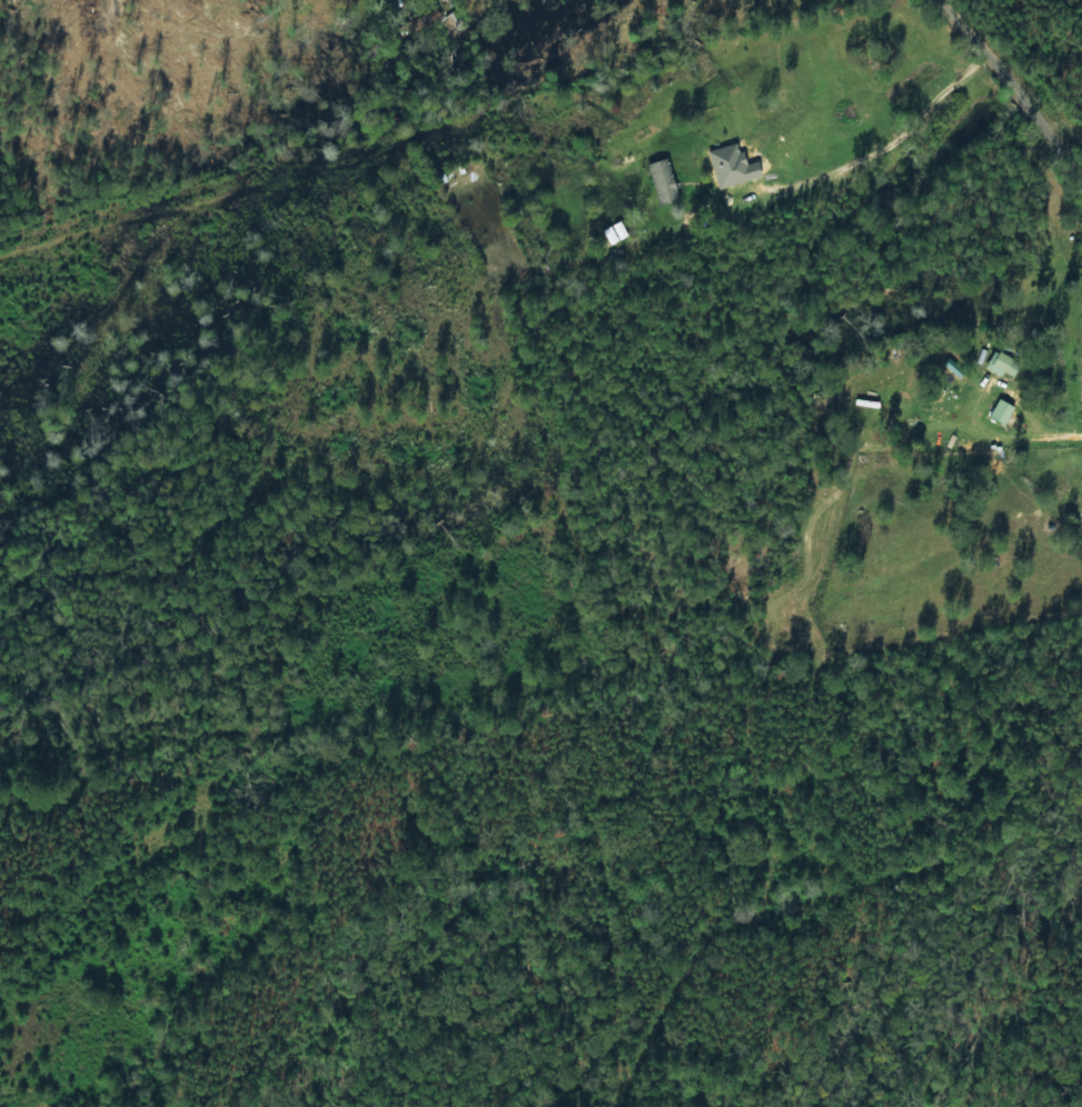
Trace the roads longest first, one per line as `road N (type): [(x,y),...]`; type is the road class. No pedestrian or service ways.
road 1 (residential): [(1081,226),(876,0)]

